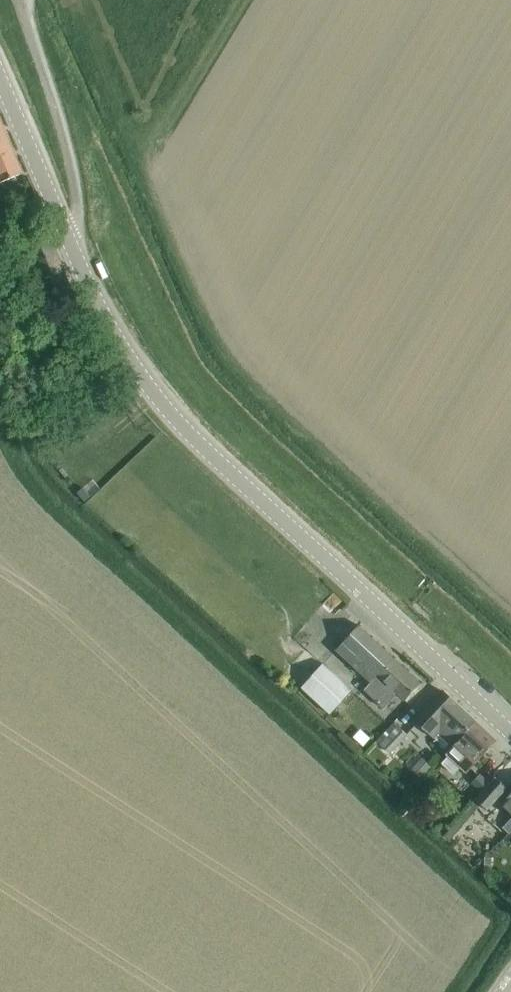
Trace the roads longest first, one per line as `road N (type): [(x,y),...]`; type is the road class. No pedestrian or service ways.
road 1 (tertiary): [(510,735),(161,408),(74,245)]
road 2 (unclassified): [(74,245),(69,164),(18,0)]
road 3 (tertiary): [(74,245),(0,76)]

